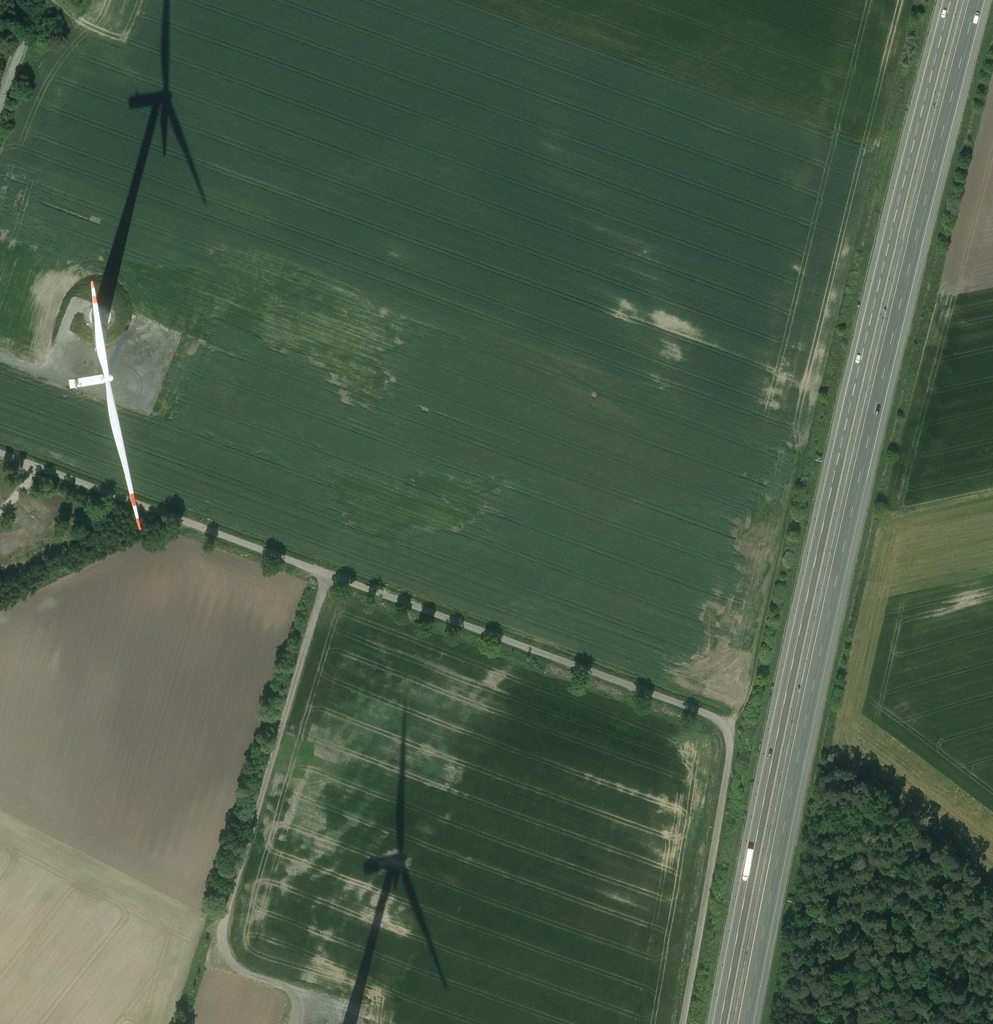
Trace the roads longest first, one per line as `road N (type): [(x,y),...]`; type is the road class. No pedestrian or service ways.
road 1 (unclassified): [(0,446),(721,711),(734,742),(685,1023)]
road 2 (motorway): [(953,0),(857,378),(723,1023)]
road 3 (motorway): [(747,1023),(796,762),(976,0)]
road 4 (track): [(330,568),(232,913),(234,947),(259,969),(357,1004)]
road 5 (track): [(0,354),(90,389),(132,350)]

